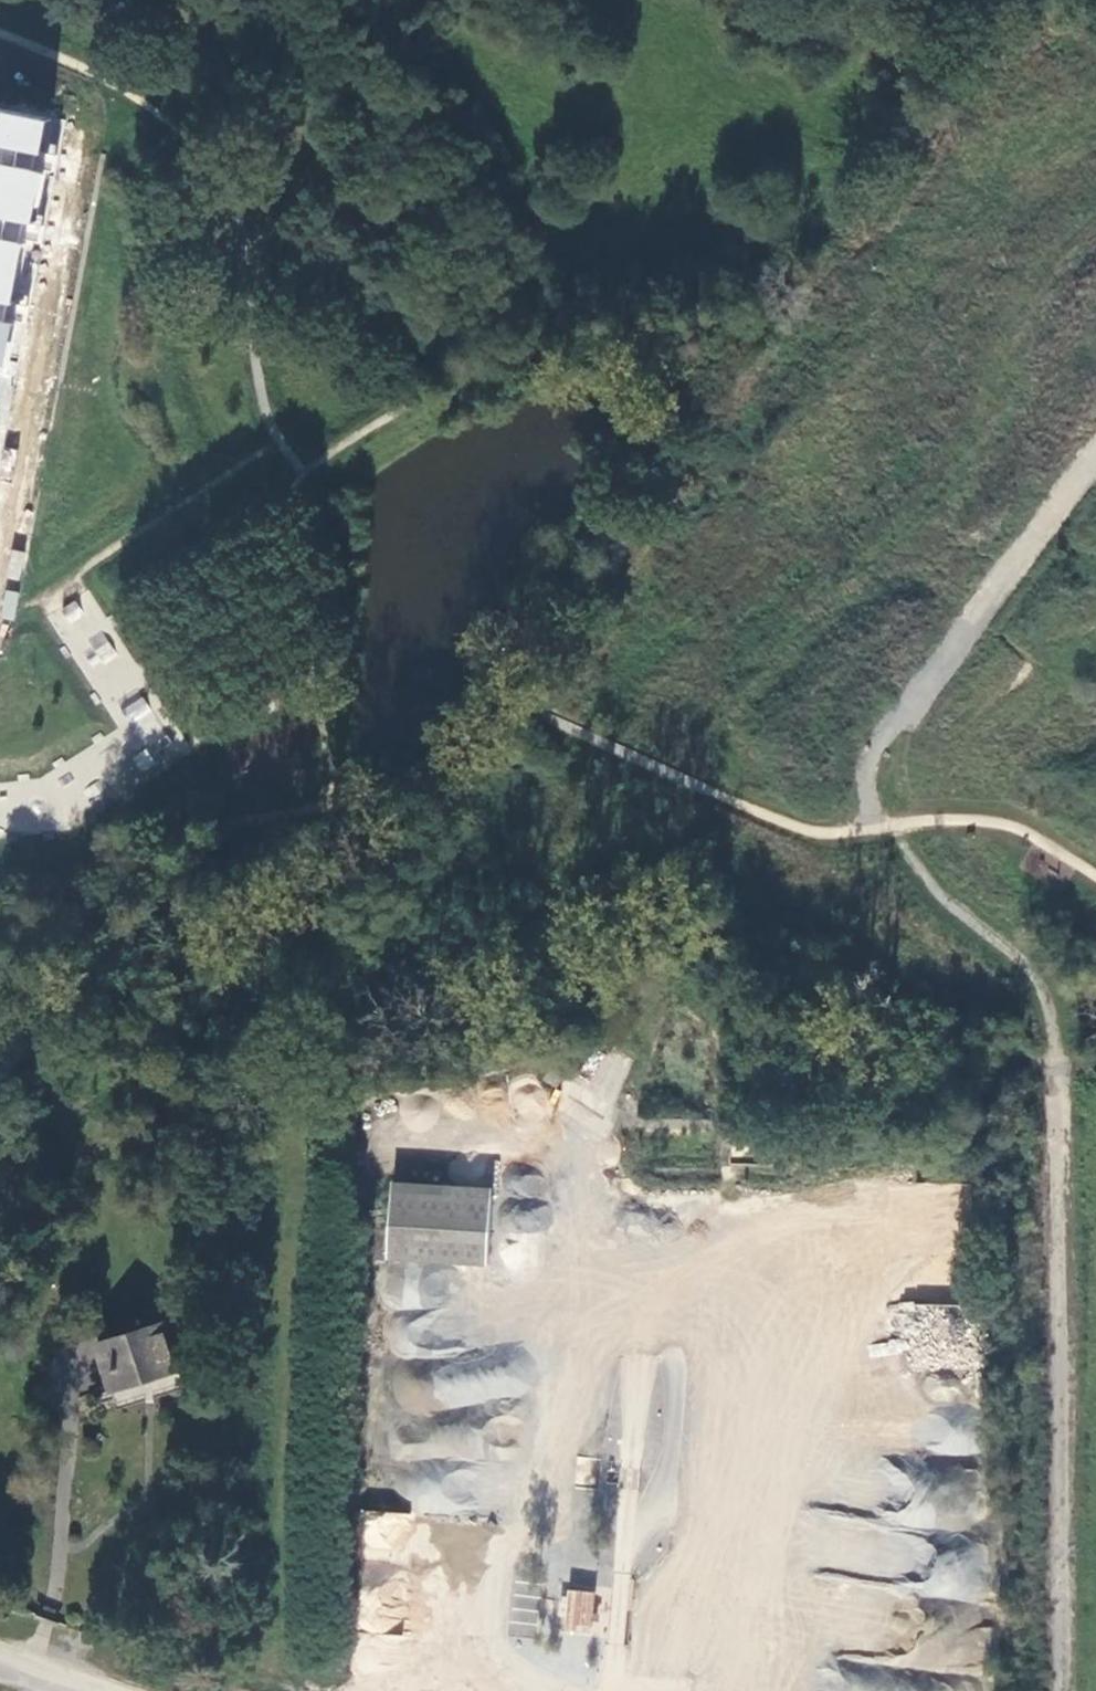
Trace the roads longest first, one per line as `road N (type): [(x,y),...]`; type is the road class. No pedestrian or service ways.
road 1 (unclassified): [(1095,458),(879,756),(872,798),(878,836),(1049,990),(1066,1690)]

